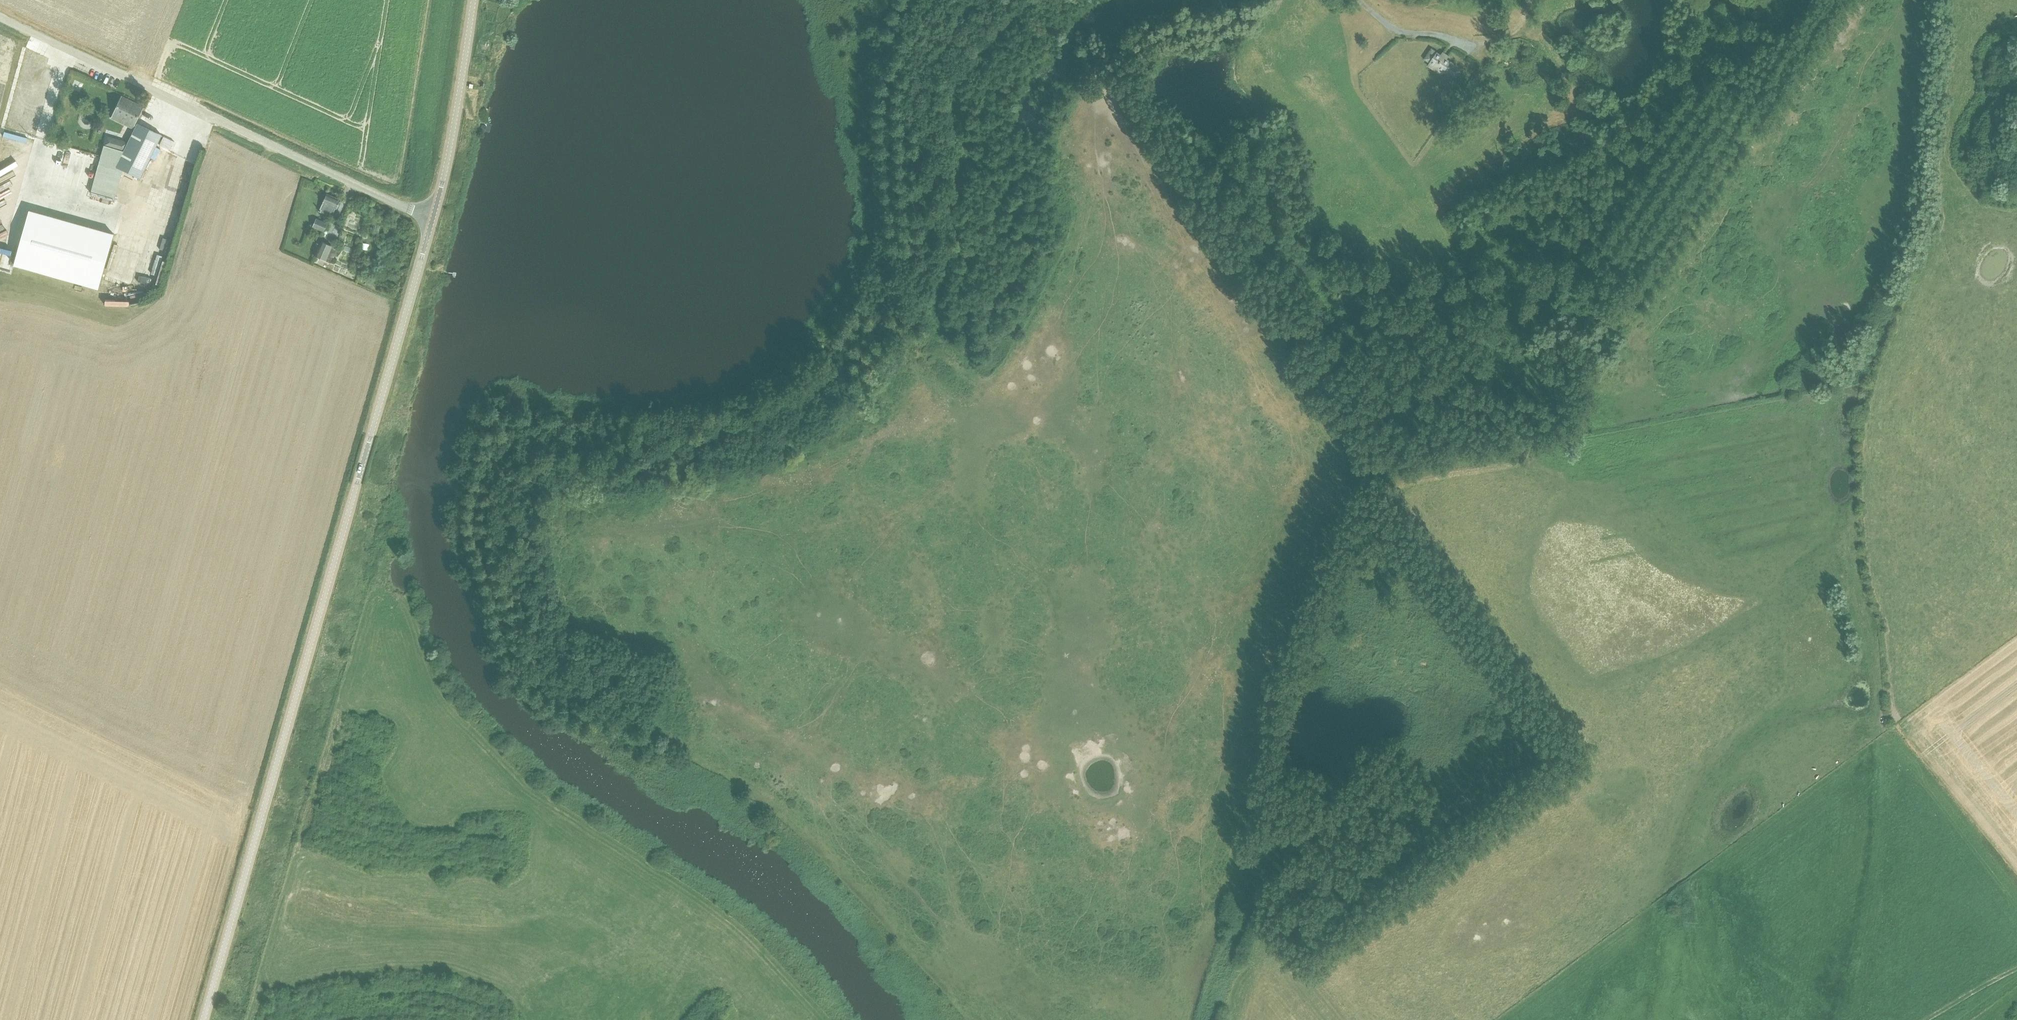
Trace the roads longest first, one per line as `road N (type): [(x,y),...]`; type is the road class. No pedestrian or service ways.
road 1 (unclassified): [(203,1019),(433,215)]
road 2 (unclassified): [(433,215),(0,17)]
road 3 (unclassified): [(433,215),(473,0)]

